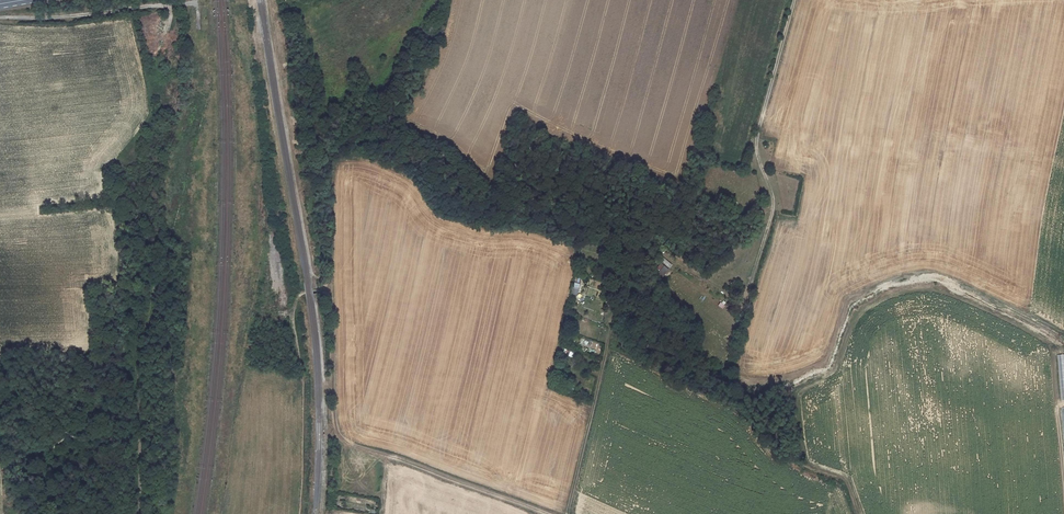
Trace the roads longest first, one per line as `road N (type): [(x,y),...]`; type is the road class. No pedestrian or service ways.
road 1 (track): [(794,0),(757,137),(773,200),(749,287),(733,293),(666,256)]
road 2 (track): [(546,513),(342,441),(333,416),(329,292)]
road 3 (track): [(302,513),(306,392),(294,321),(305,293)]
road 4 (track): [(569,513),(616,338)]
road 5 (track): [(0,17),(171,5)]
road 6 (track): [(137,513),(135,365)]

